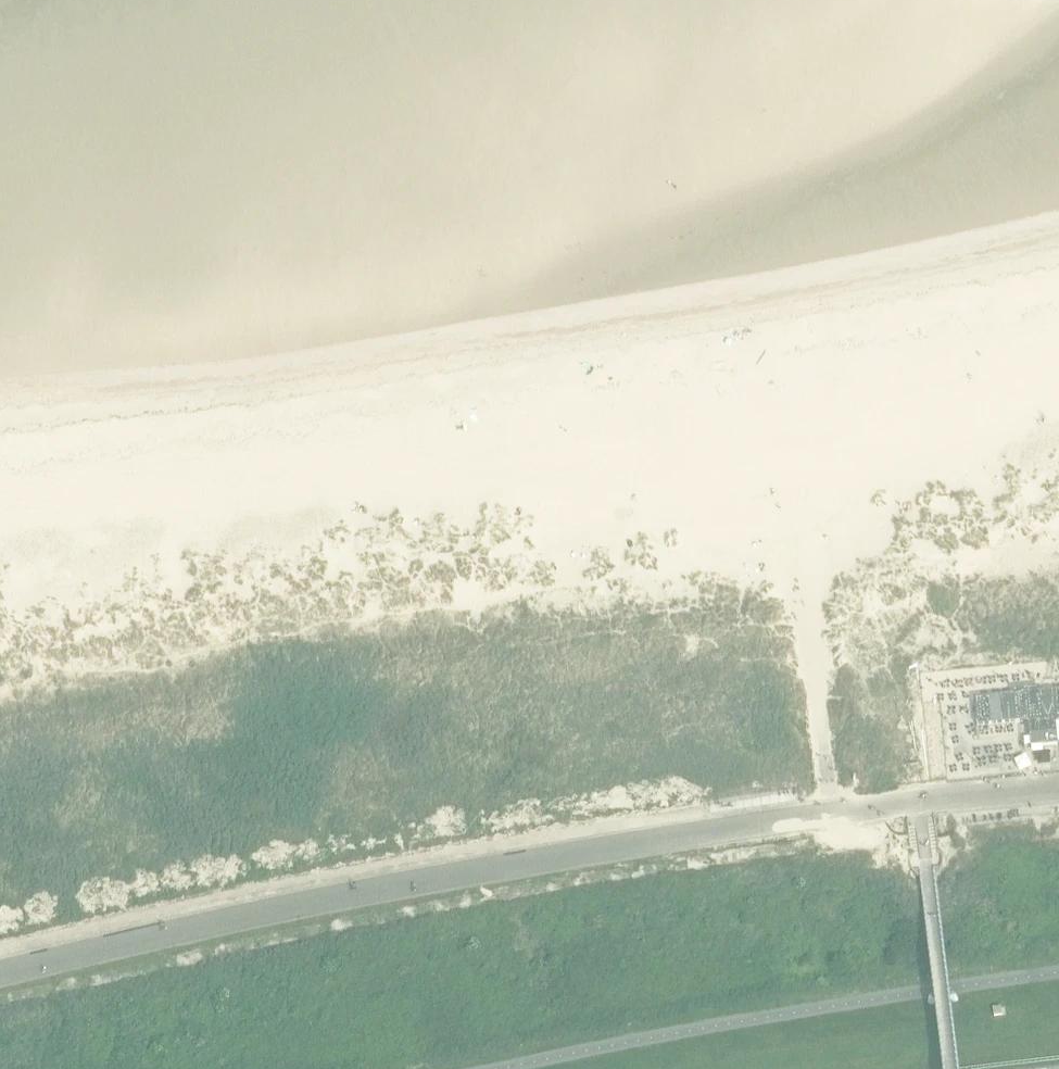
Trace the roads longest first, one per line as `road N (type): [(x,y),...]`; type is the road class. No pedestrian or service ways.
road 1 (unclassified): [(0,974),(356,889),(829,812),(1058,788)]

